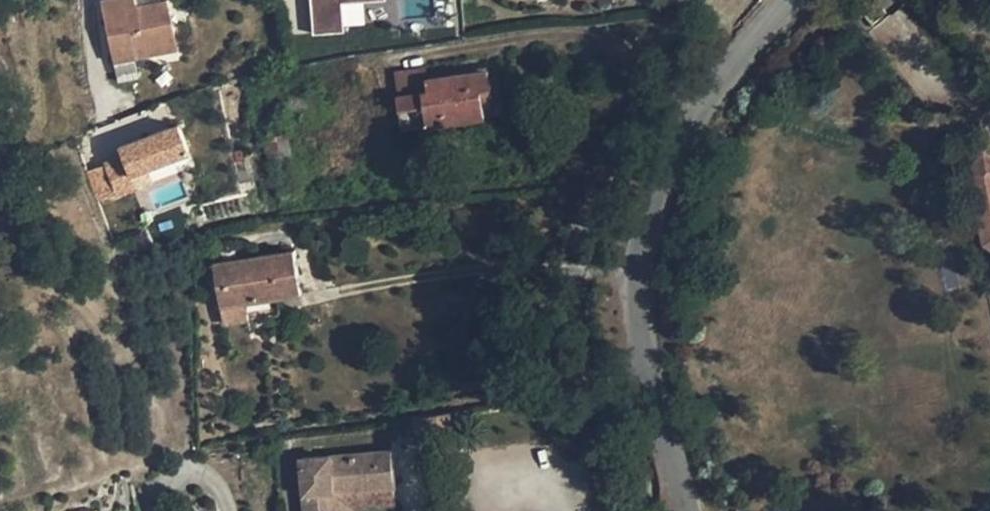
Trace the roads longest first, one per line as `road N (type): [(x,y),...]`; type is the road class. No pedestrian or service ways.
road 1 (residential): [(682,510),(643,317),(642,259),(656,196),(697,109),(784,0)]
road 2 (residential): [(125,497),(178,473),(224,483),(228,510)]

